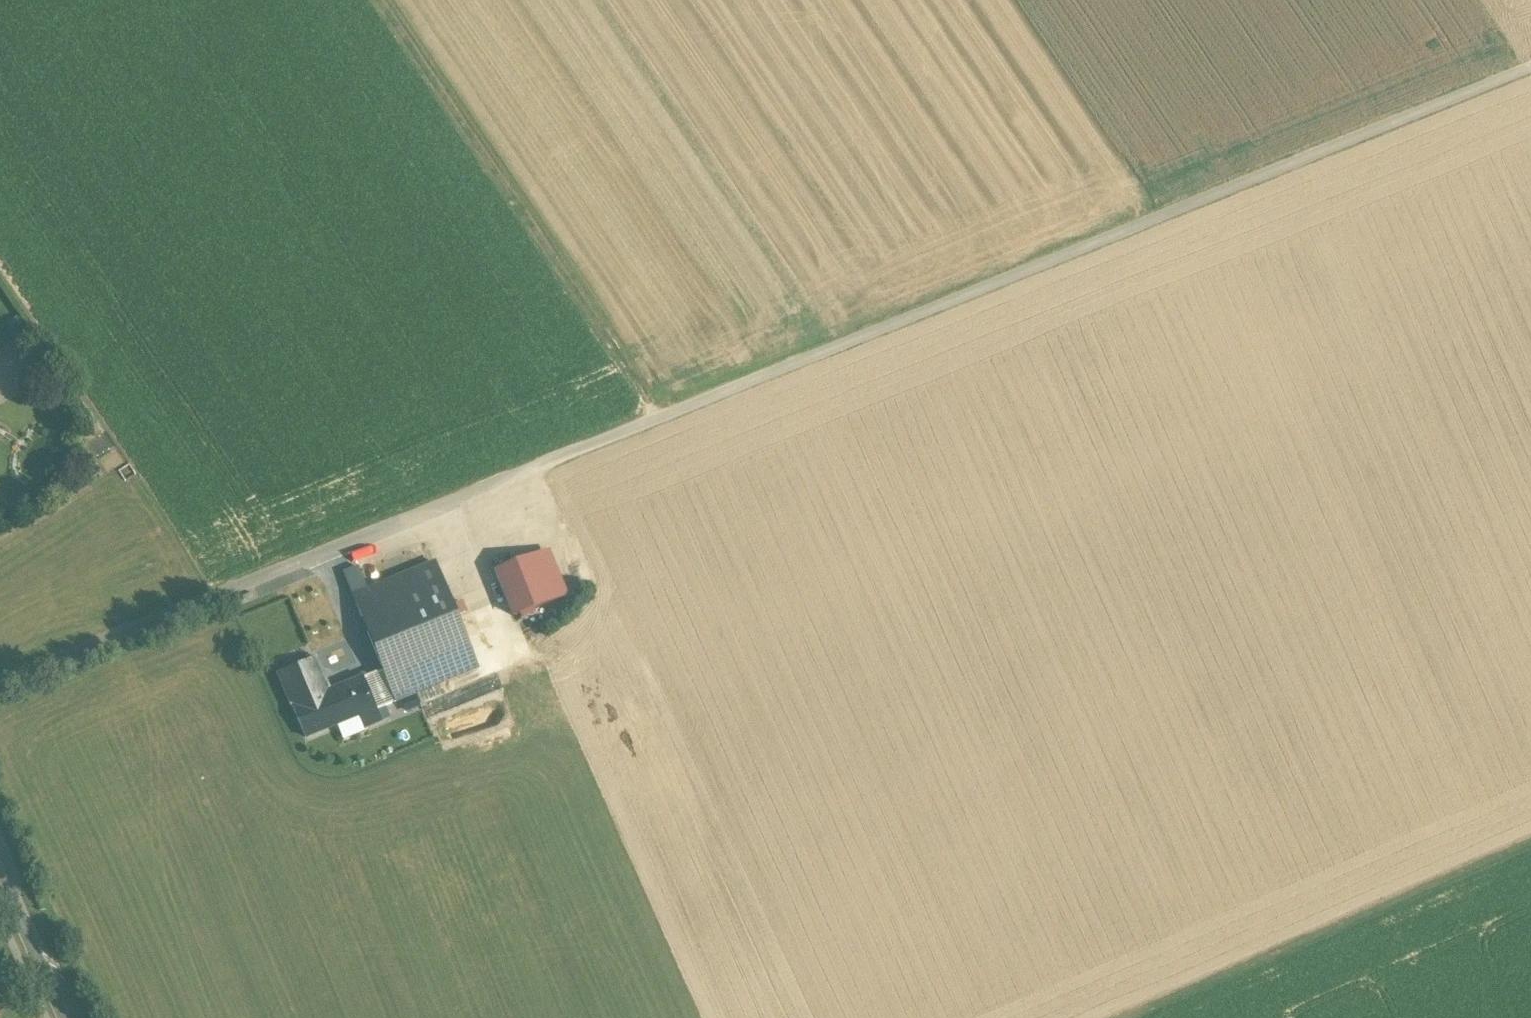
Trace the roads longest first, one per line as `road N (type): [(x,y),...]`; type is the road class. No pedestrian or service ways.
road 1 (track): [(1530,67),(0,685)]
road 2 (track): [(656,421),(372,0)]
road 3 (track): [(1123,1017),(1530,839)]
road 4 (tertiary): [(69,1017),(0,860)]

